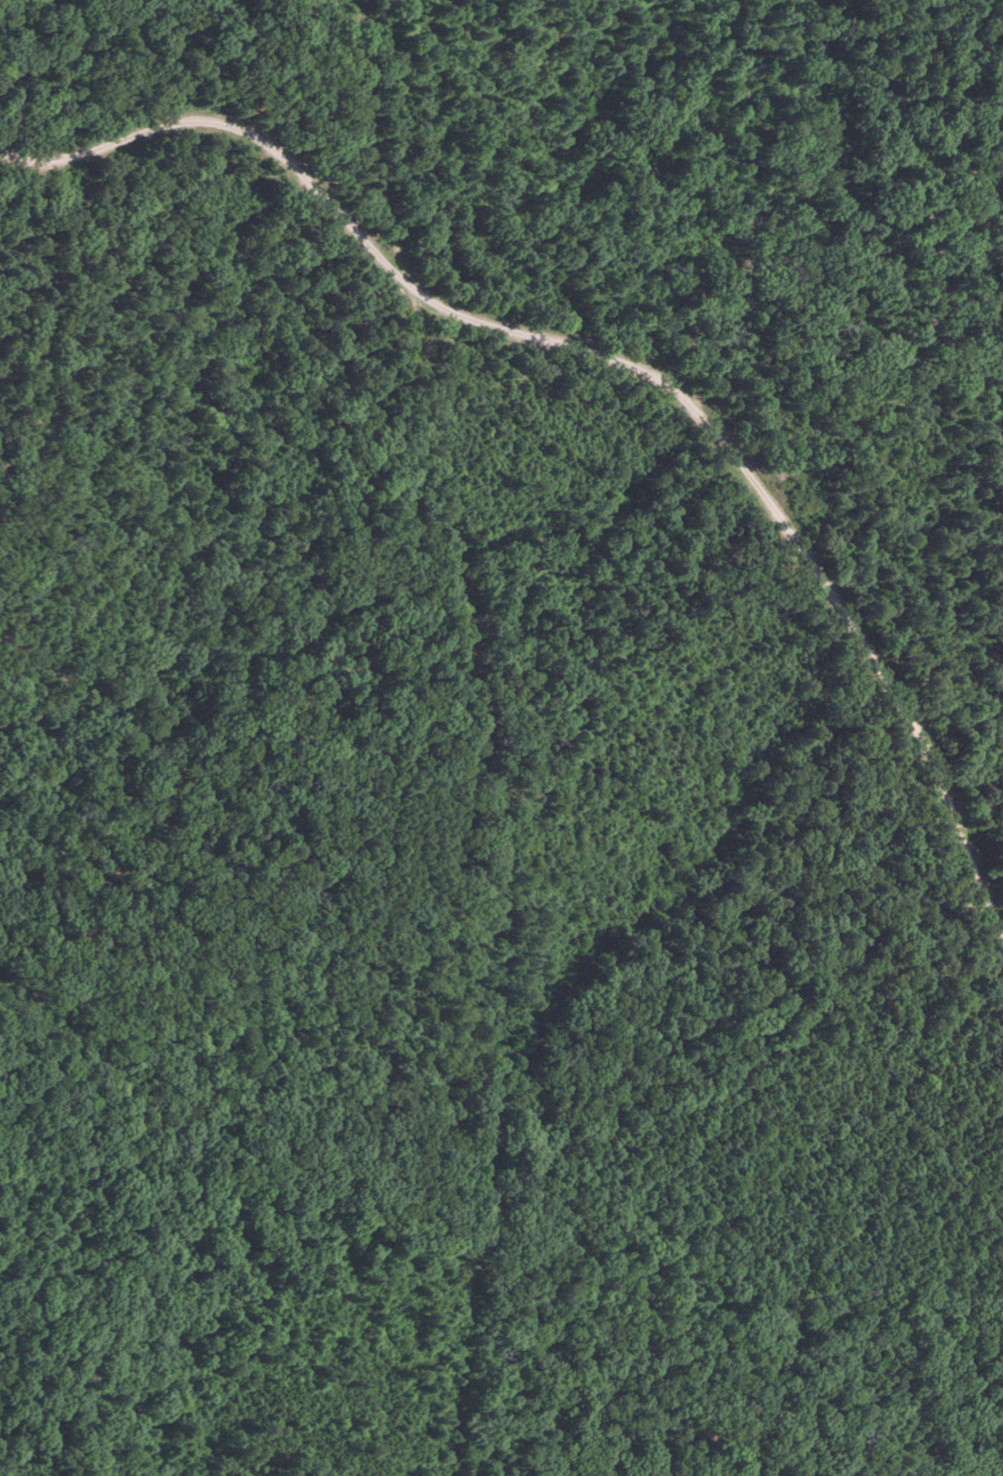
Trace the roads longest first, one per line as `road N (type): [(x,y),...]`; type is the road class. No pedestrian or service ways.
road 1 (residential): [(1002,933),(903,702),(772,508),(663,382),(602,354),(442,307),(389,268),(286,158),(228,124),(162,124),(35,160),(0,152)]

